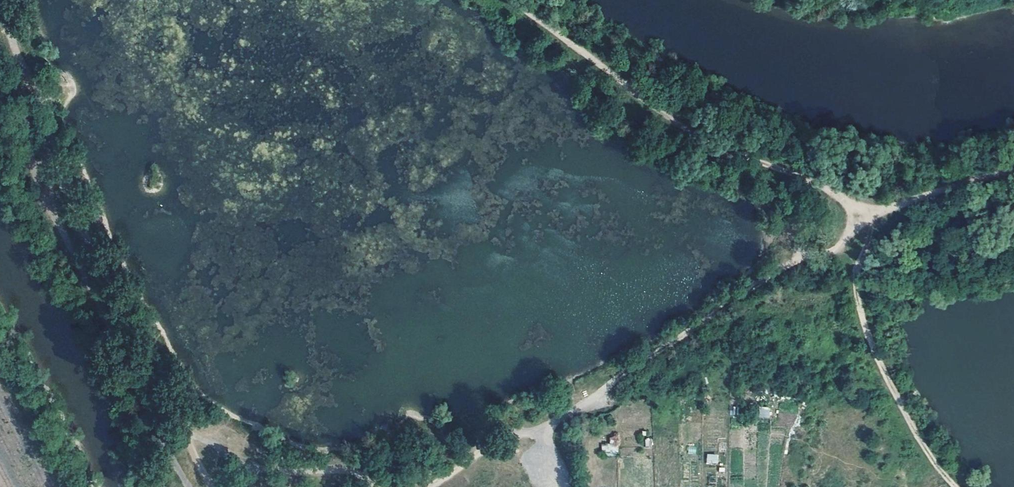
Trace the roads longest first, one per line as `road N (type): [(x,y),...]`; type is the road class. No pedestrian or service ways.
road 1 (track): [(570,486),(552,436),(802,261),(863,228),(676,122),(513,0)]
road 2 (track): [(0,7),(59,166),(190,441),(221,486)]
road 3 (track): [(1013,171),(969,178),(863,228),(856,287),(915,431),(965,486)]
road 4 (track): [(376,486),(350,470),(263,468),(217,482)]

